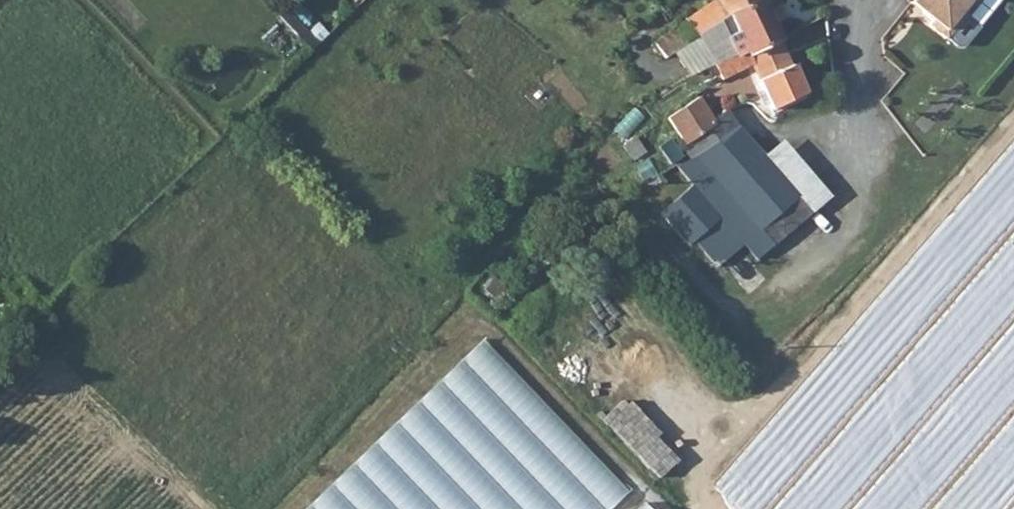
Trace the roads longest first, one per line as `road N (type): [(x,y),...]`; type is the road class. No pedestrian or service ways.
road 1 (unclassified): [(857,0),(845,79),(848,126)]

